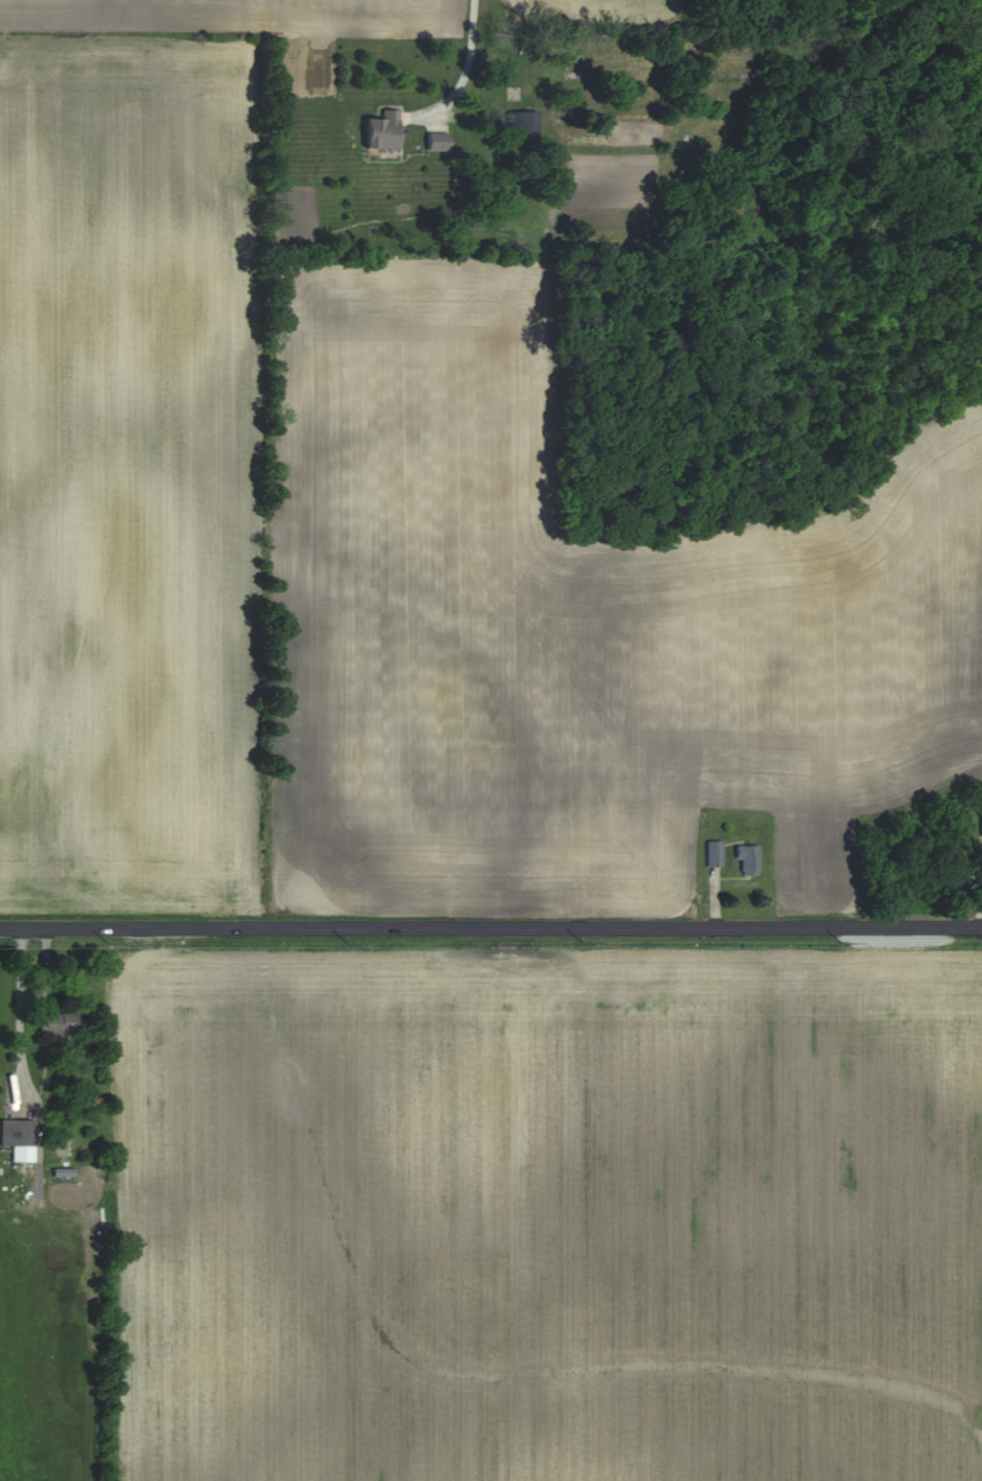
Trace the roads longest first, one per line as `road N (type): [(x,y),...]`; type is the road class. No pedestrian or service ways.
road 1 (tertiary): [(981,926),(0,928)]

